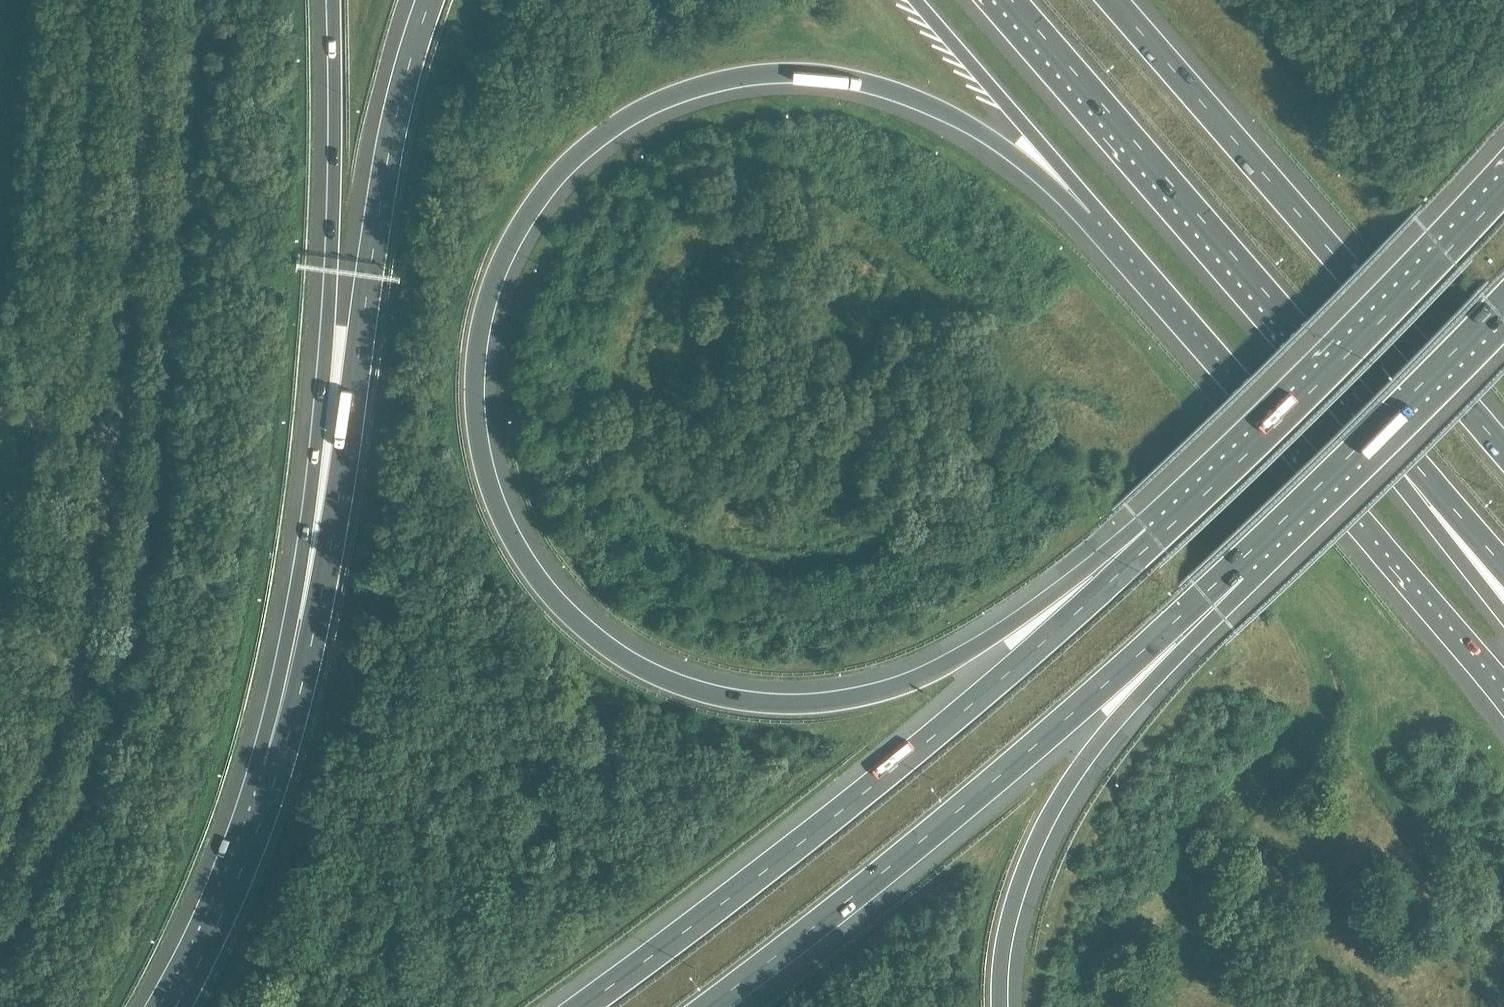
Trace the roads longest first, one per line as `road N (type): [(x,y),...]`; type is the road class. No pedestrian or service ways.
road 1 (motorway): [(1153,540),(915,681),(860,697),(792,704),(739,698),(689,687),(643,664),(560,602),(524,552),(486,455),(478,398),(483,335),(526,223),(602,138),(706,86),(805,74),(924,100),(984,131),(1093,212)]
road 2 (unclassified): [(0,864),(55,752),(103,532),(119,431),(153,0)]
road 3 (motorway): [(432,0),(394,133),(317,622),(276,775)]
road 4 (motorway): [(339,0),(343,102),(328,400),(276,775)]
road 5 (motorway): [(1153,540),(824,827),(587,1006)]
road 6 (motorway): [(713,1006),(873,881),(1237,564)]
road 7 (motorway): [(1093,212),(1503,684)]
road 8 (motorway): [(1503,450),(1113,0)]
road 9 (motorway): [(1001,0),(1388,451)]
road 10 (motorway): [(1002,1006),(1005,946),(1019,886),(1058,800),(1214,612),(1237,564)]
road 11 (motorway): [(1503,189),(1153,540)]
road 12 (motorway): [(1237,564),(1503,299)]
road 13 (motorway): [(912,0),(1093,212)]
road 14 (motorway): [(276,775),(183,1006)]
road 15 (motorway): [(1388,451),(1503,612)]
road 16 (motorway): [(1388,451),(1503,579)]

